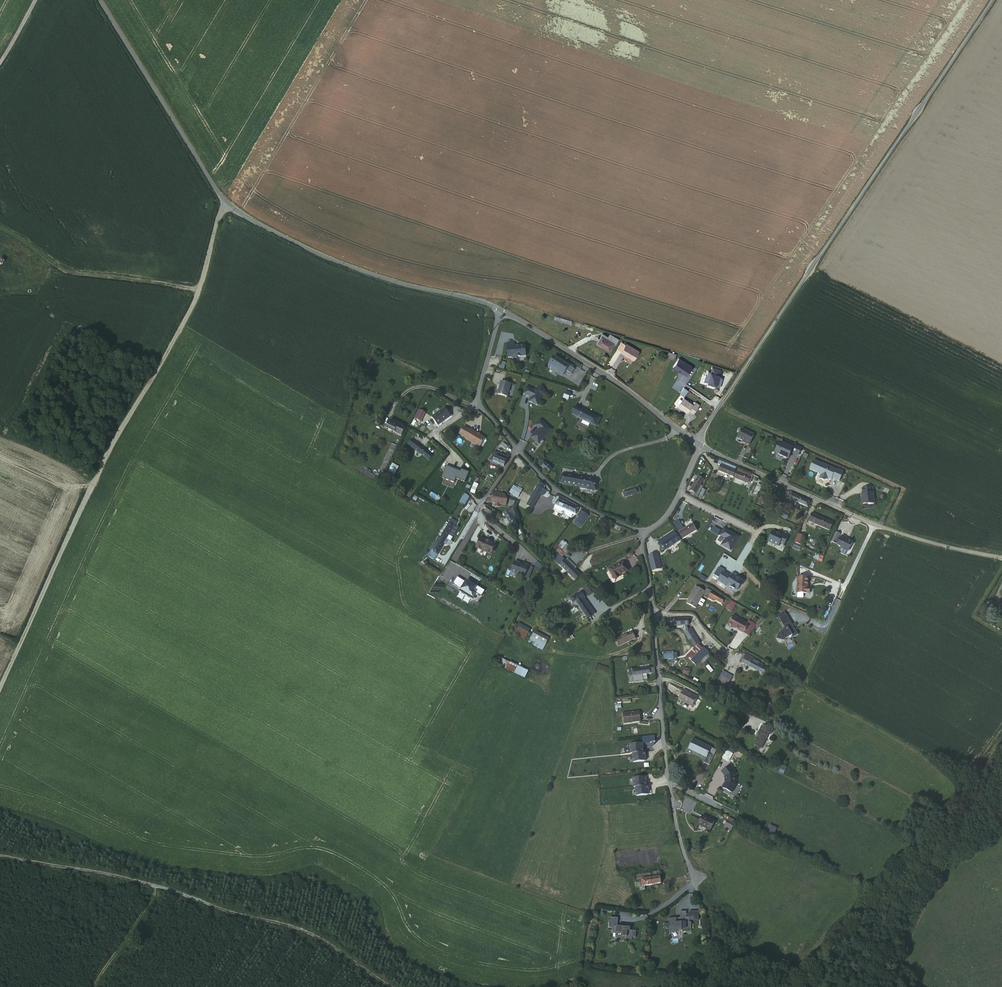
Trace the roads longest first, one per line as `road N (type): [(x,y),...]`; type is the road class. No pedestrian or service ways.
road 1 (track): [(226,202),(197,294),(109,445),(0,688)]
road 2 (unclassified): [(500,309),(352,266),(226,202),(101,0)]
road 3 (unclassified): [(991,0),(695,441)]
road 4 (track): [(0,856),(102,873),(284,927),(384,986)]
road 5 (residential): [(641,531),(669,790),(694,884)]
road 6 (unclassified): [(1001,557),(874,523),(700,445)]
road 7 (unclassified): [(500,309),(478,404),(556,490),(641,531)]
road 8 (unclassified): [(695,441),(500,309)]

